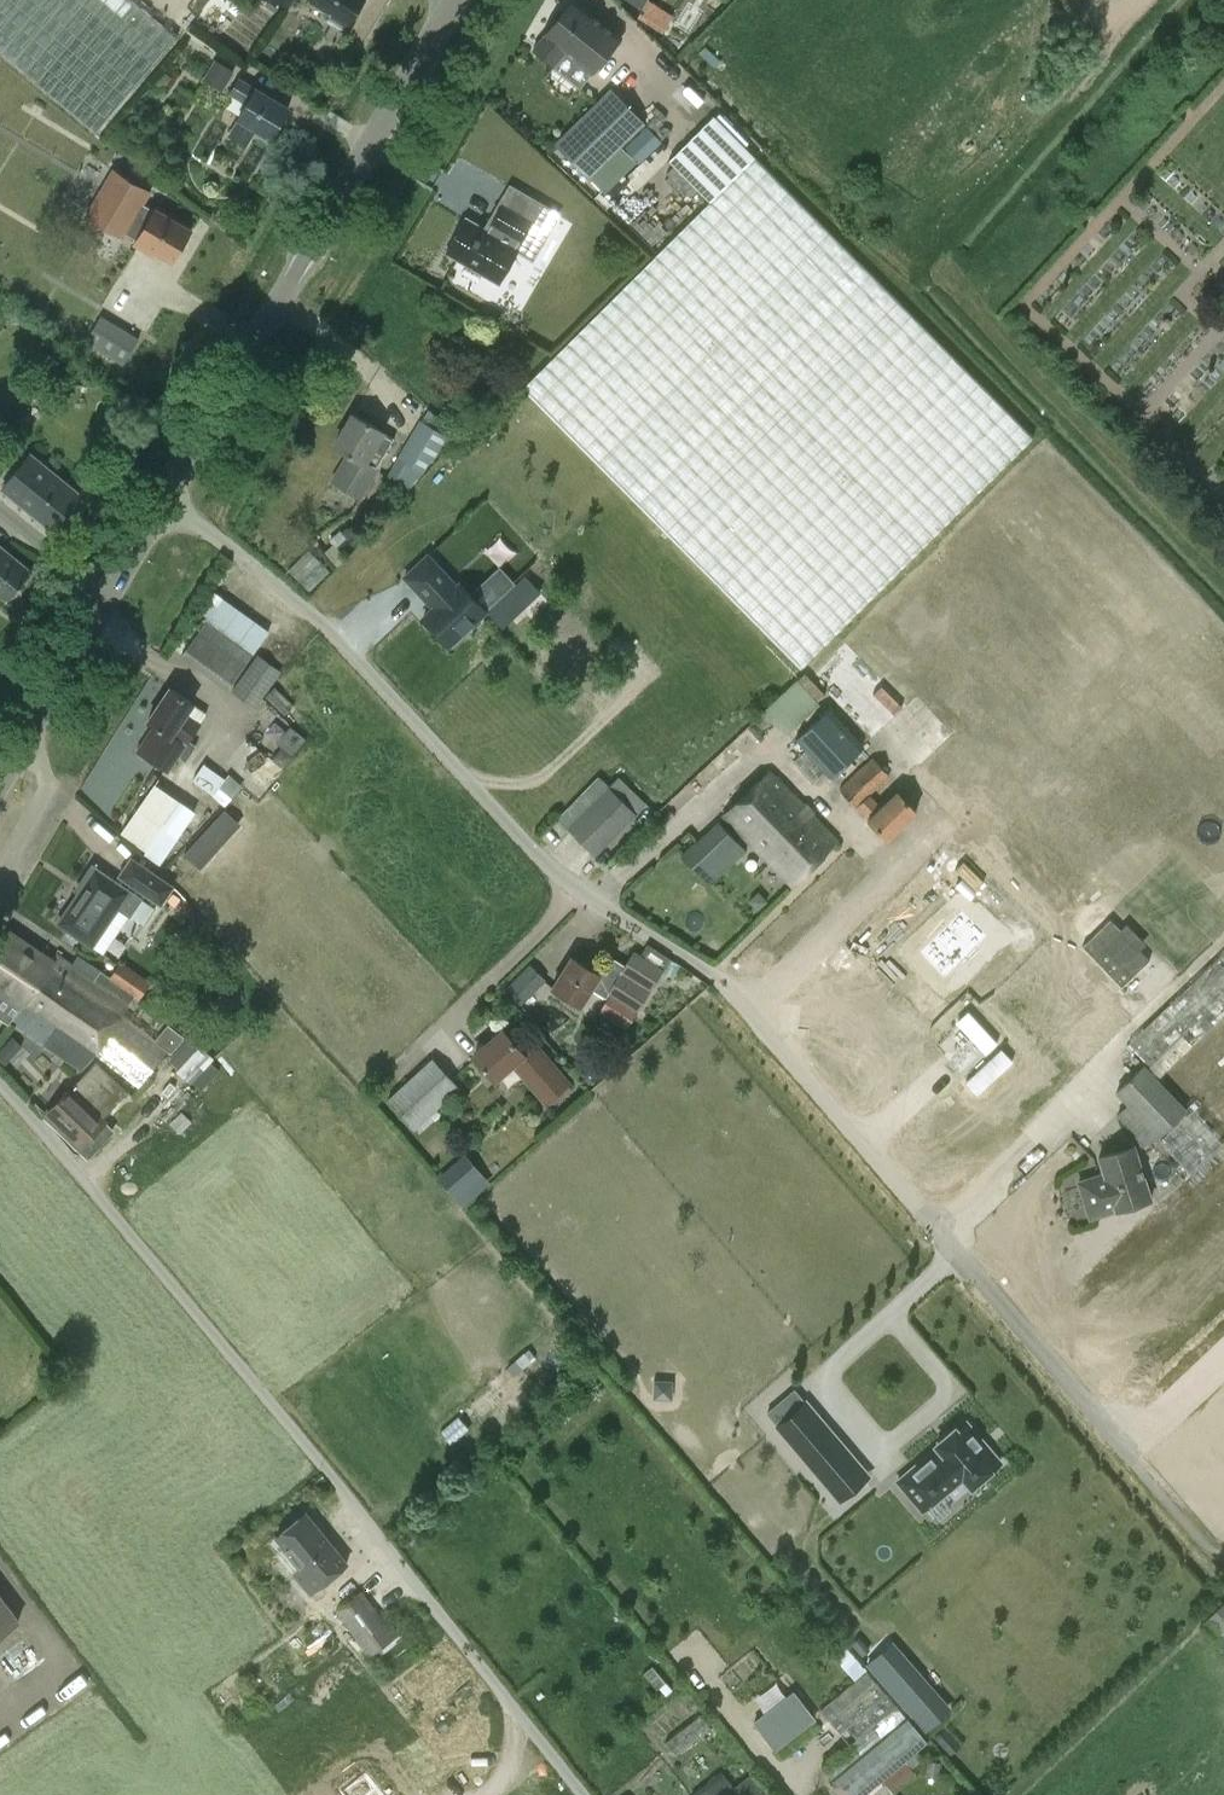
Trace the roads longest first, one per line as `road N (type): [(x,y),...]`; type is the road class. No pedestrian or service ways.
road 1 (unclassified): [(1020,1331),(705,971),(563,879),(347,646),(168,497)]
road 2 (unclassified): [(583,1794),(0,1085)]
road 3 (unclassified): [(168,497),(461,0)]
road 4 (unclassified): [(0,774),(101,605)]
road 5 (unclassified): [(101,605),(0,520)]
road 6 (unclassified): [(101,605),(168,497)]

